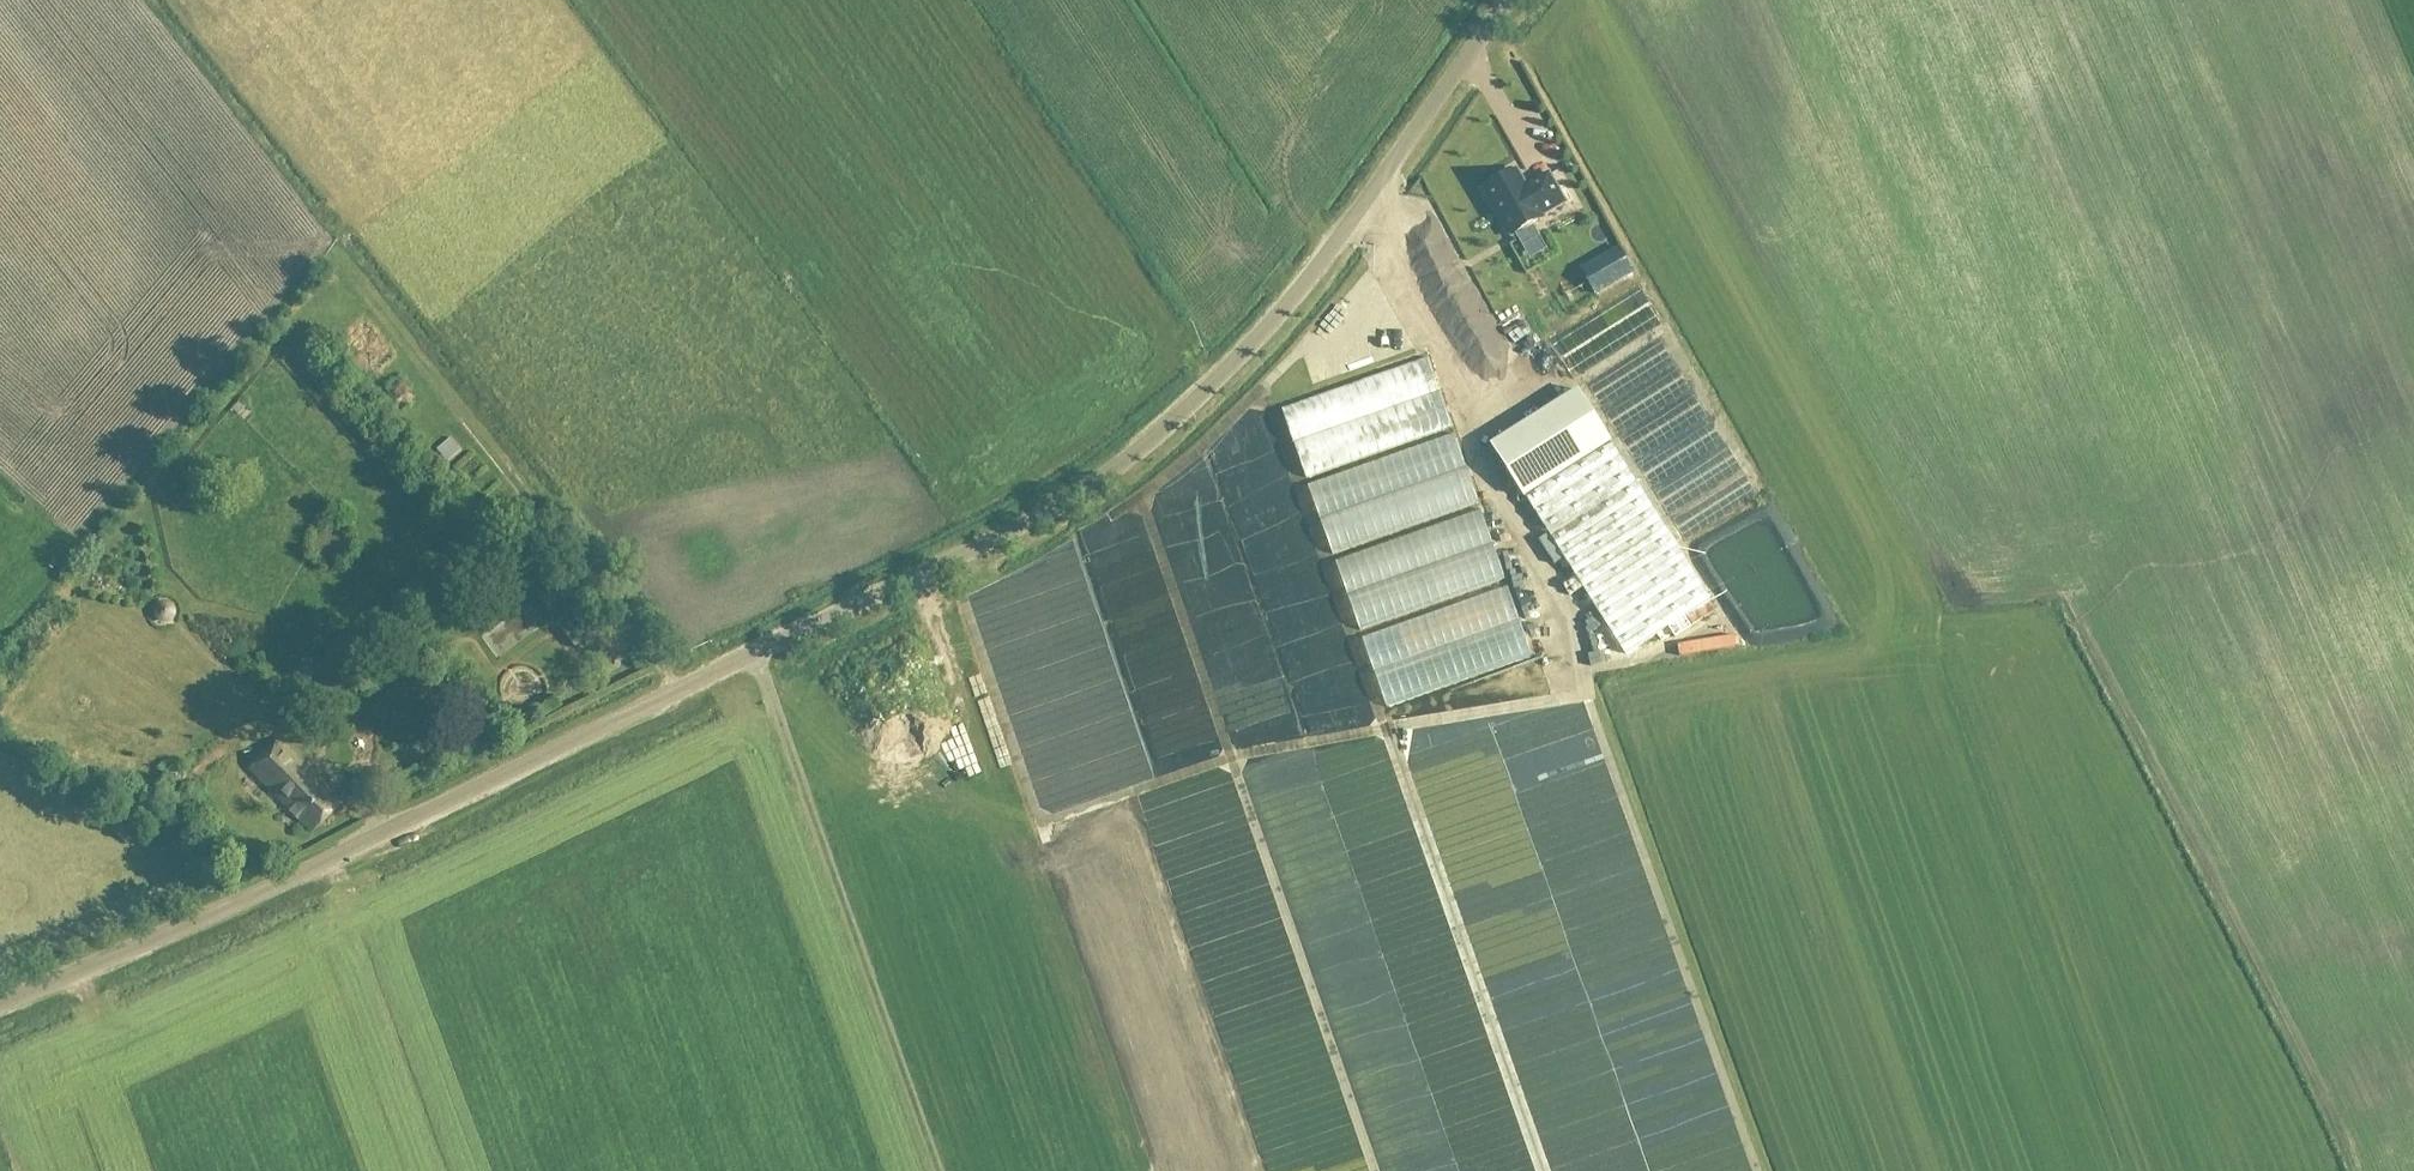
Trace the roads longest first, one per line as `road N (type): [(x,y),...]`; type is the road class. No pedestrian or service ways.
road 1 (unclassified): [(0,1007),(378,838),(1066,502),(1163,430),(1269,327),(1507,0)]

